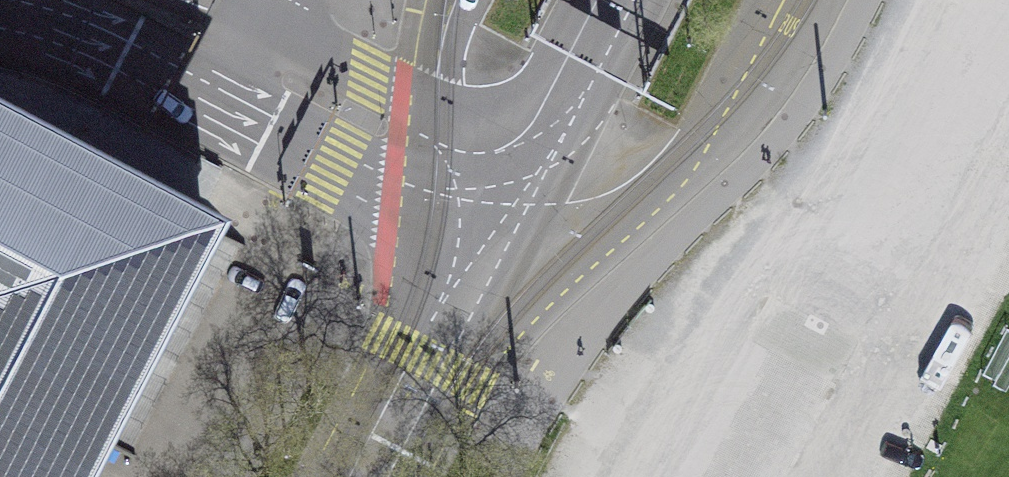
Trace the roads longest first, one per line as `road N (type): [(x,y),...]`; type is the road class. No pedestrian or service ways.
road 1 (primary): [(486,230),(577,183),(641,167),(703,122),(780,36),(798,0)]
road 2 (primary): [(486,230),(362,476)]
road 3 (primary): [(608,0),(486,230)]
road 4 (primary): [(464,0),(462,82),(490,164),(486,230)]

